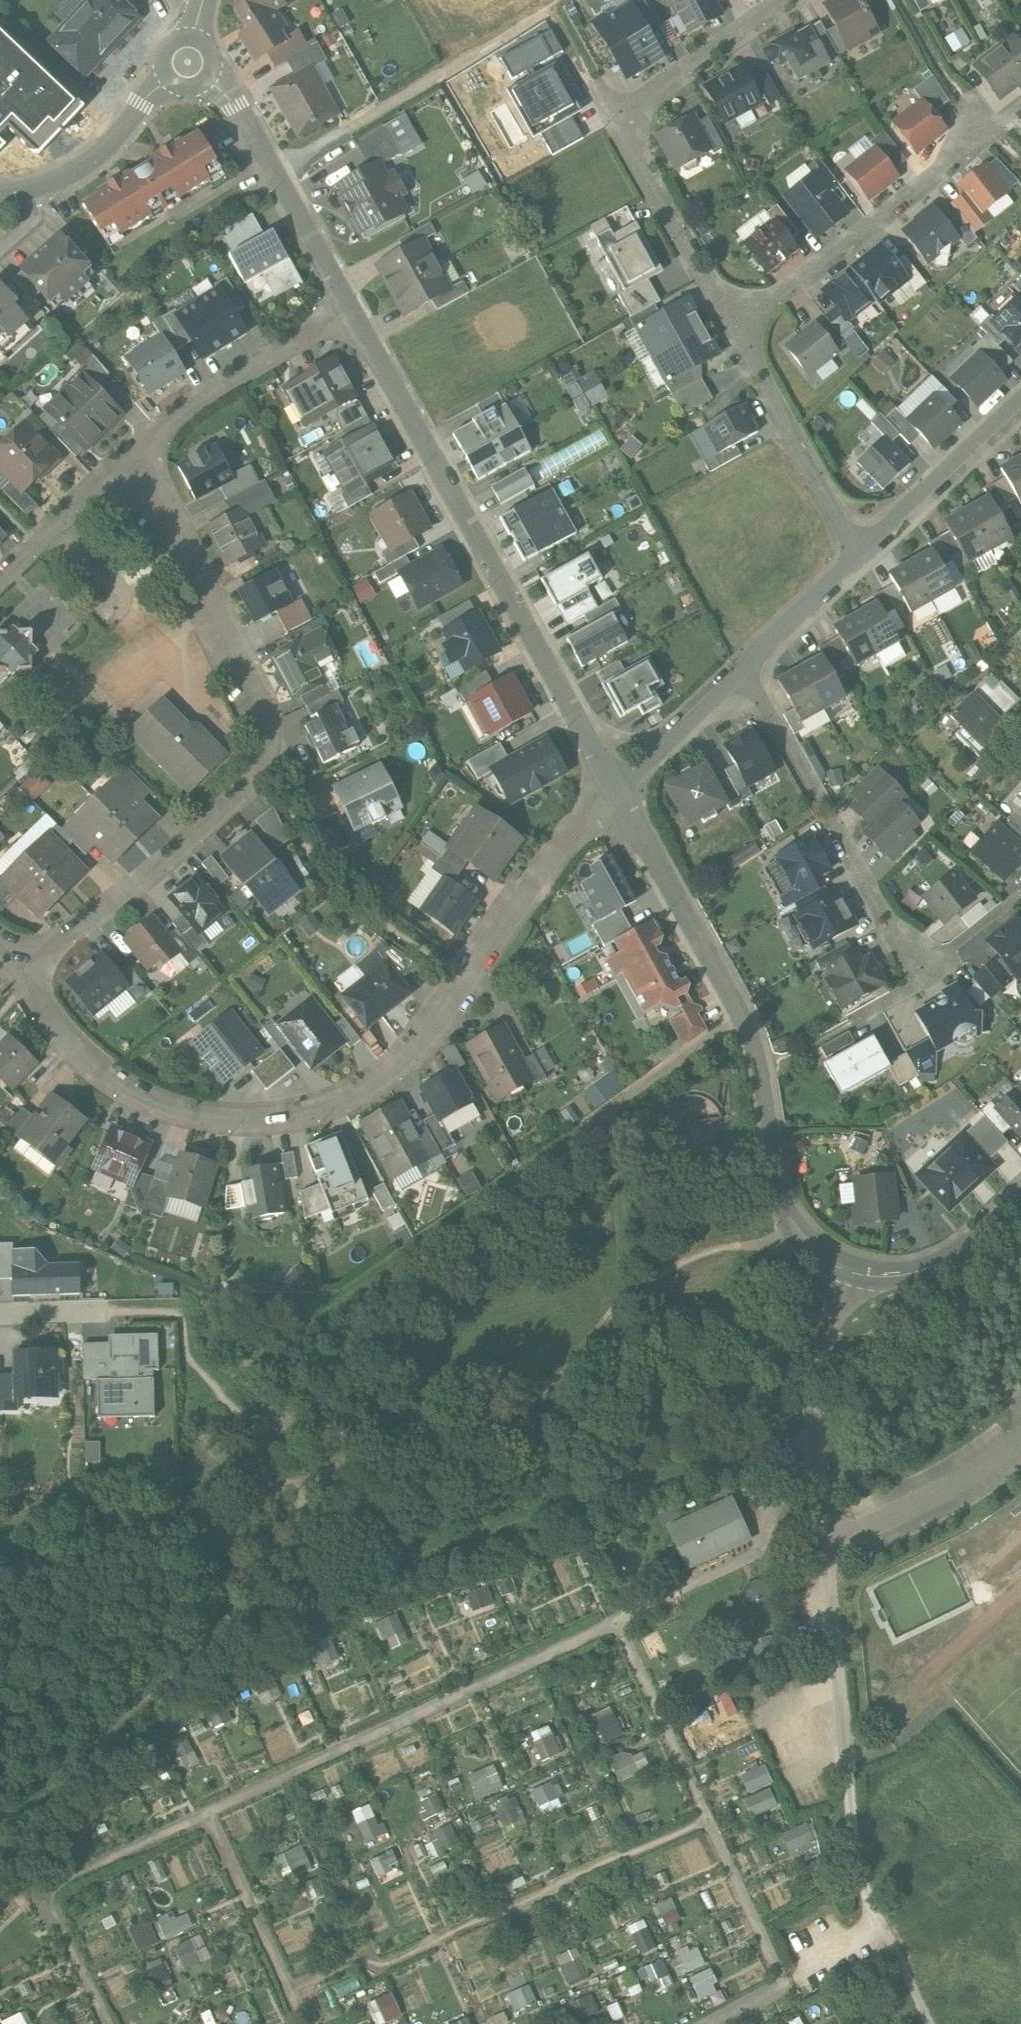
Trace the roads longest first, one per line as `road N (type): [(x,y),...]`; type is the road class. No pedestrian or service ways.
road 1 (track): [(817,1445),(294,1619),(249,1646),(0,1866)]
road 2 (residential): [(26,967),(23,988),(75,1049),(123,1085),(177,1107),(264,1116),(335,1108),(429,1040),(614,781)]
road 3 (residential): [(129,462),(201,566),(266,705),(271,753),(247,792),(205,831),(115,909),(26,967)]
road 4 (residential): [(614,781),(729,975),(754,1040),(779,1176),(799,1233),(818,1254),(869,1278)]
road 5 (residential): [(347,309),(614,781)]
road 6 (residential): [(735,327),(644,182),(634,113),(788,0)]
road 7 (residential): [(614,781),(743,674),(862,559)]
road 8 (track): [(279,176),(560,0)]
road 9 (residential): [(735,327),(987,126)]
road 10 (residential): [(190,64),(238,107),(347,309)]
road 11 (residential): [(347,309),(163,421),(129,462)]
road 12 (track): [(72,1316),(79,1483),(0,1542)]
road 13 (residential): [(862,559),(735,327)]
road 14 (residential): [(0,197),(66,185),(190,64)]
road 15 (residential): [(862,559),(1020,409)]
road 16 (residential): [(129,462),(0,584)]
road 17 (residential): [(1020,1199),(963,1250),(901,1277),(869,1278)]

